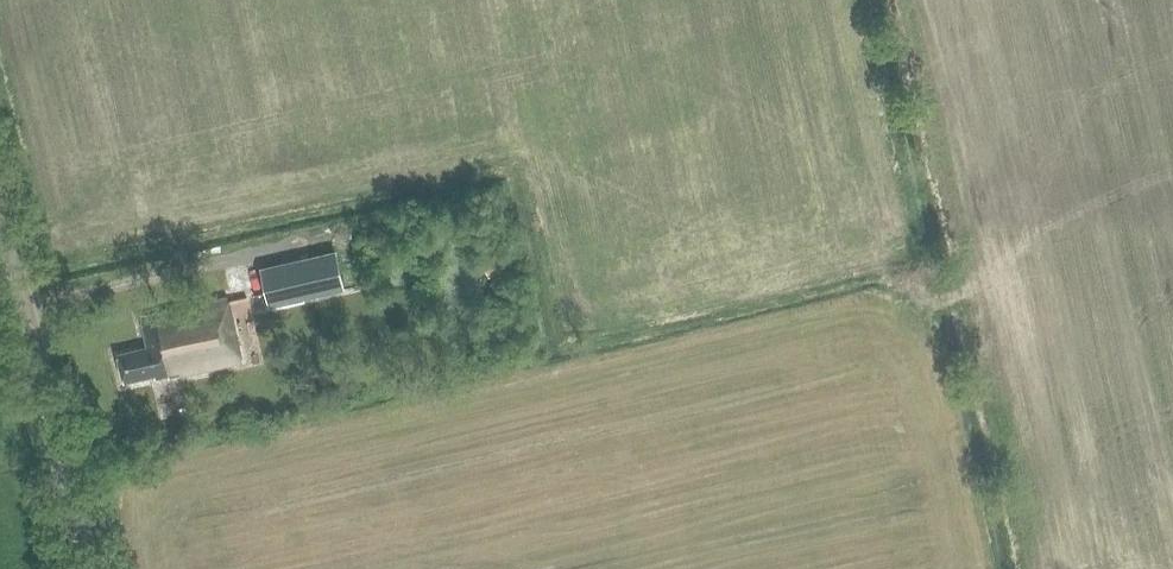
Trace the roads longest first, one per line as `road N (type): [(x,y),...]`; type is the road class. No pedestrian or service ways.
road 1 (unclassified): [(94,568),(0,197)]

